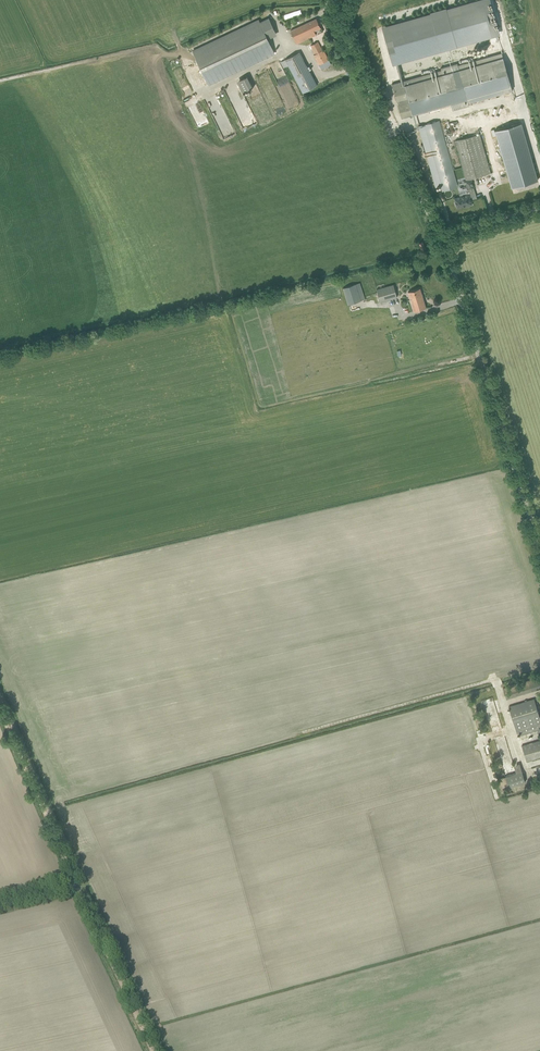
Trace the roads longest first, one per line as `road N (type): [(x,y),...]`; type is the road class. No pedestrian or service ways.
road 1 (track): [(0,705),(155,1050)]
road 2 (unclassified): [(539,546),(440,236)]
road 3 (unclassified): [(440,236),(324,0)]

